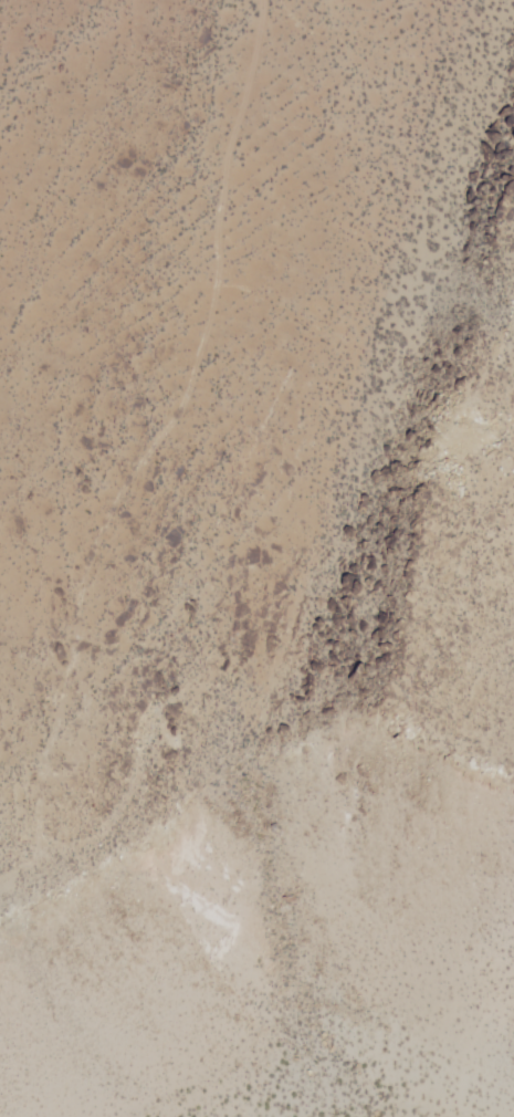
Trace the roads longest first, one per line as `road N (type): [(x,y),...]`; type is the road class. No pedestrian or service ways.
road 1 (track): [(138,751),(138,769),(98,835),(80,847),(55,848),(40,838),(43,752),(70,669),(93,546),(135,466),(183,398),(202,340),(216,282),(224,154),(261,0)]

